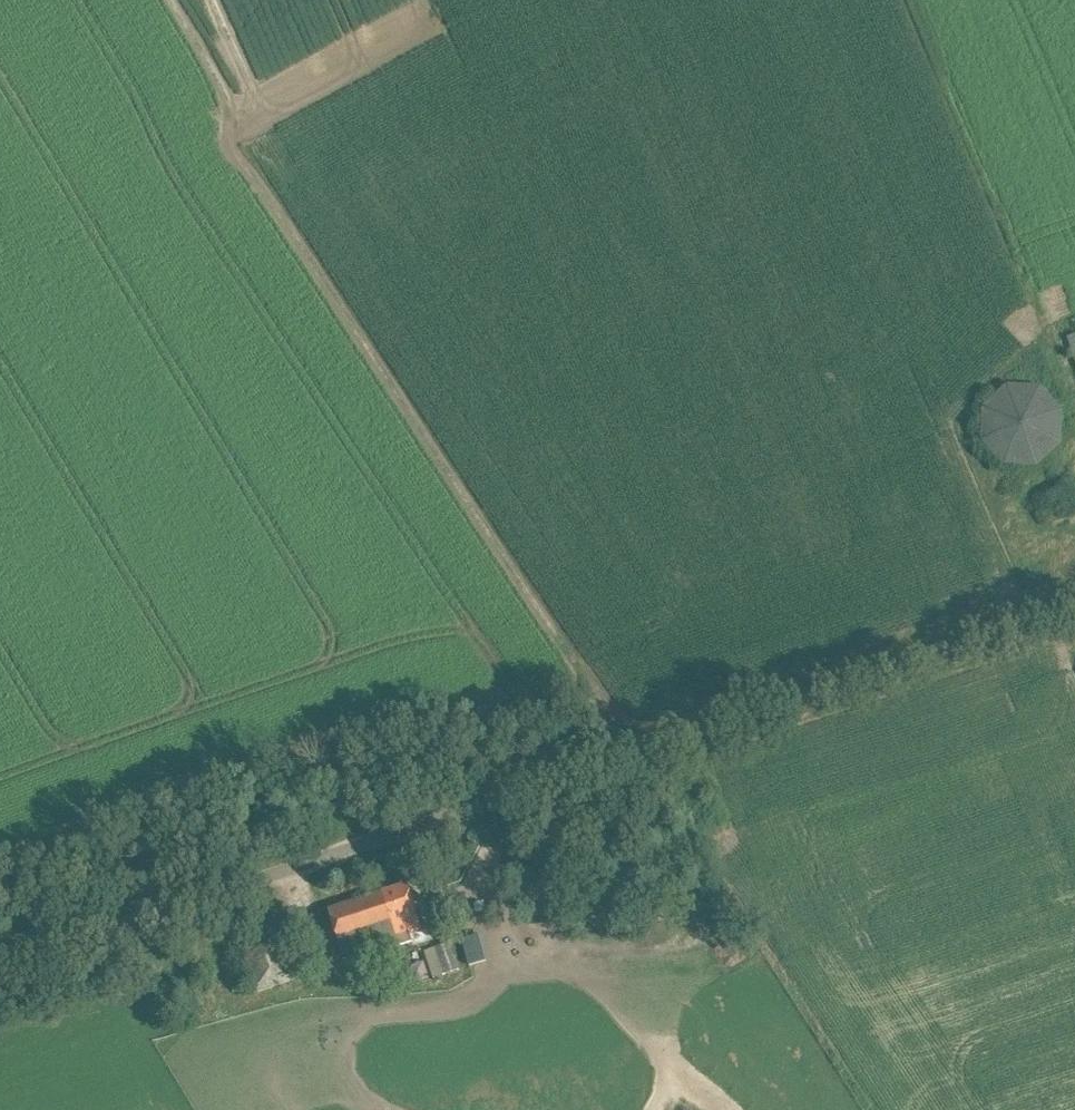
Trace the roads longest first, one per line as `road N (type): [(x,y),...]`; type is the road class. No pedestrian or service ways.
road 1 (unclassified): [(0,958),(1074,590)]

